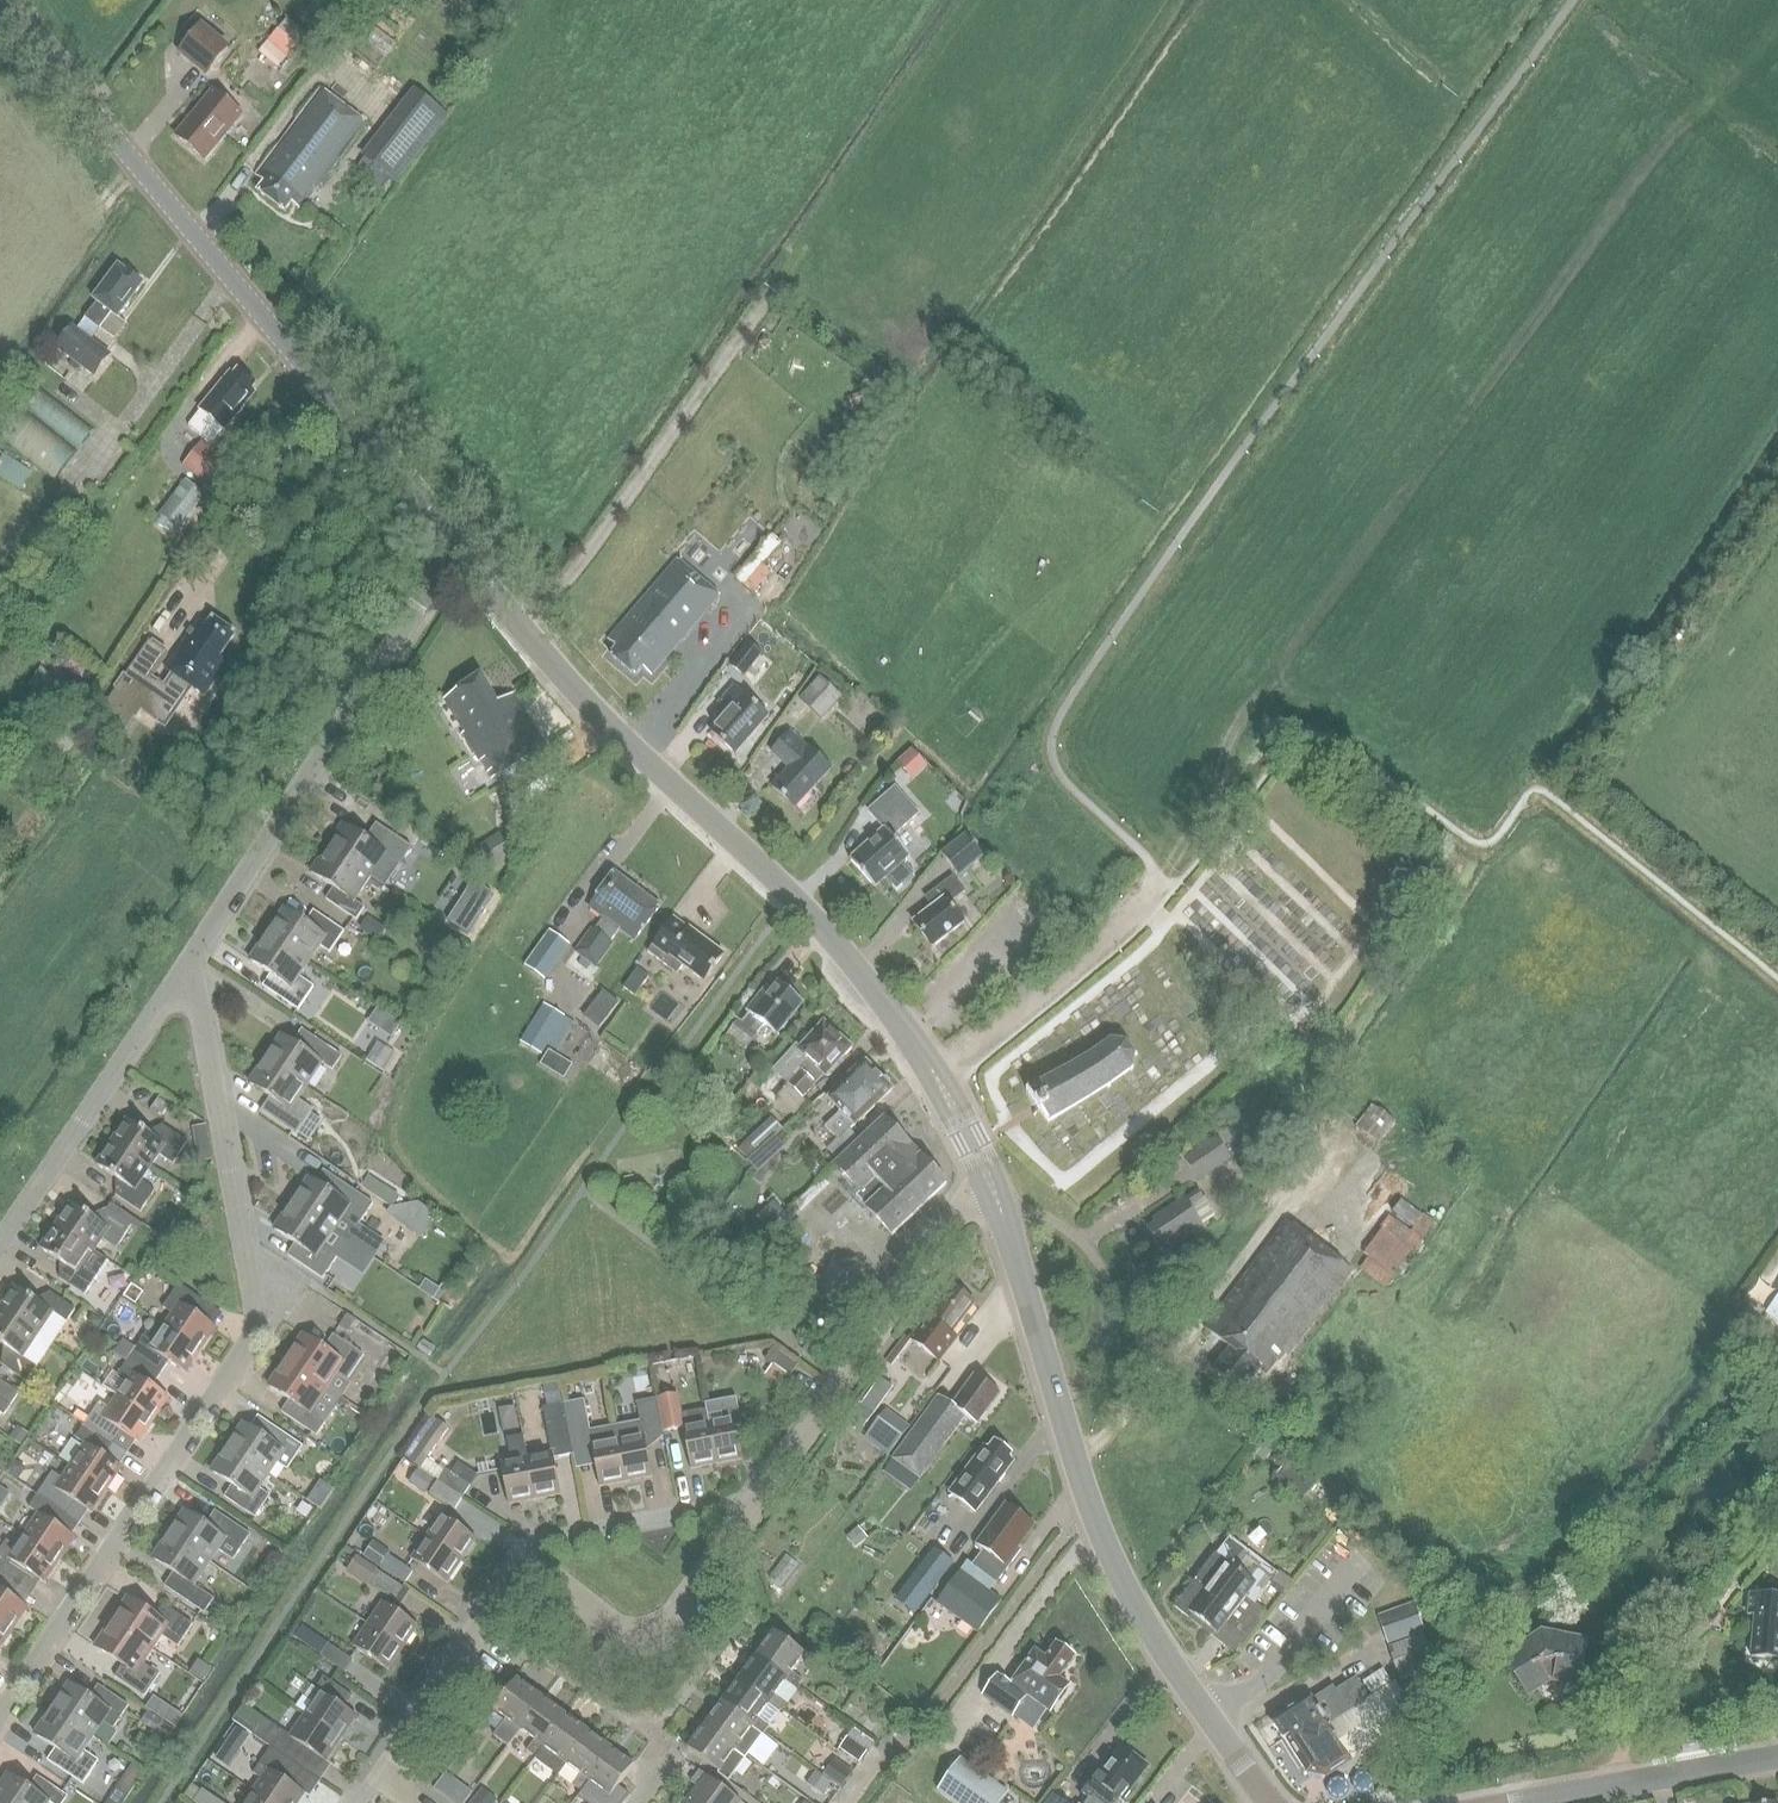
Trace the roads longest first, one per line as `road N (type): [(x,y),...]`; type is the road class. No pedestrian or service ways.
road 1 (residential): [(376,1776),(515,1578),(544,1579),(618,1629),(647,1633),(667,1622),(966,1204),(992,1188)]
road 2 (tertiary): [(992,1188),(916,1044),(842,952),(637,755),(456,543)]
road 3 (residential): [(0,1712),(255,1324),(189,961)]
road 4 (tertiary): [(456,543),(0,2)]
road 5 (tertiary): [(1271,1802),(1119,1578),(1090,1507),(992,1188)]
road 6 (residential): [(189,961),(456,543)]
road 7 (residential): [(0,1240),(189,961)]
road 8 (tertiary): [(1523,1802),(1777,1756)]

